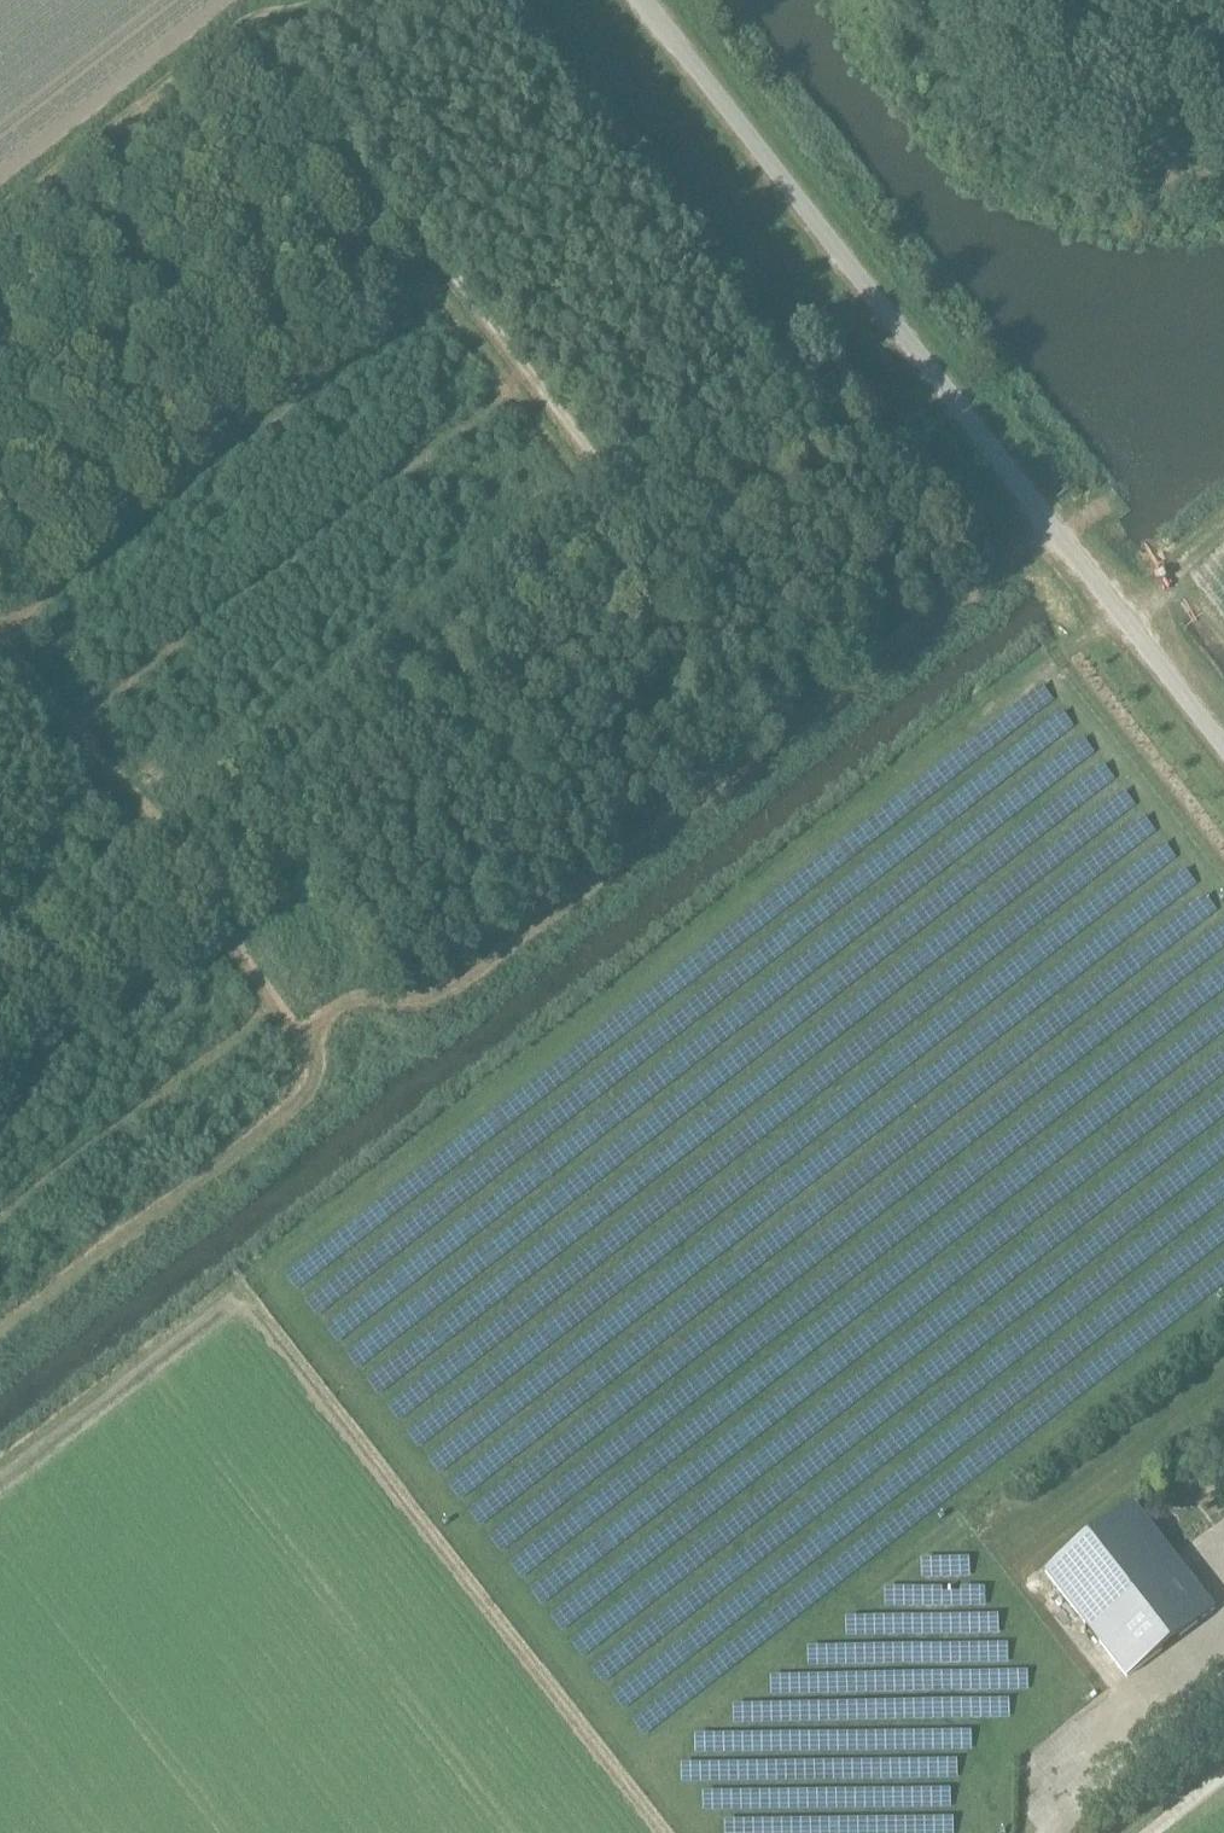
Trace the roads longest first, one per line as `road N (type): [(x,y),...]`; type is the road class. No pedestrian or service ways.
road 1 (track): [(0,1084),(621,598),(632,511),(283,46),(343,0)]
road 2 (unclassified): [(1223,751),(638,0)]

